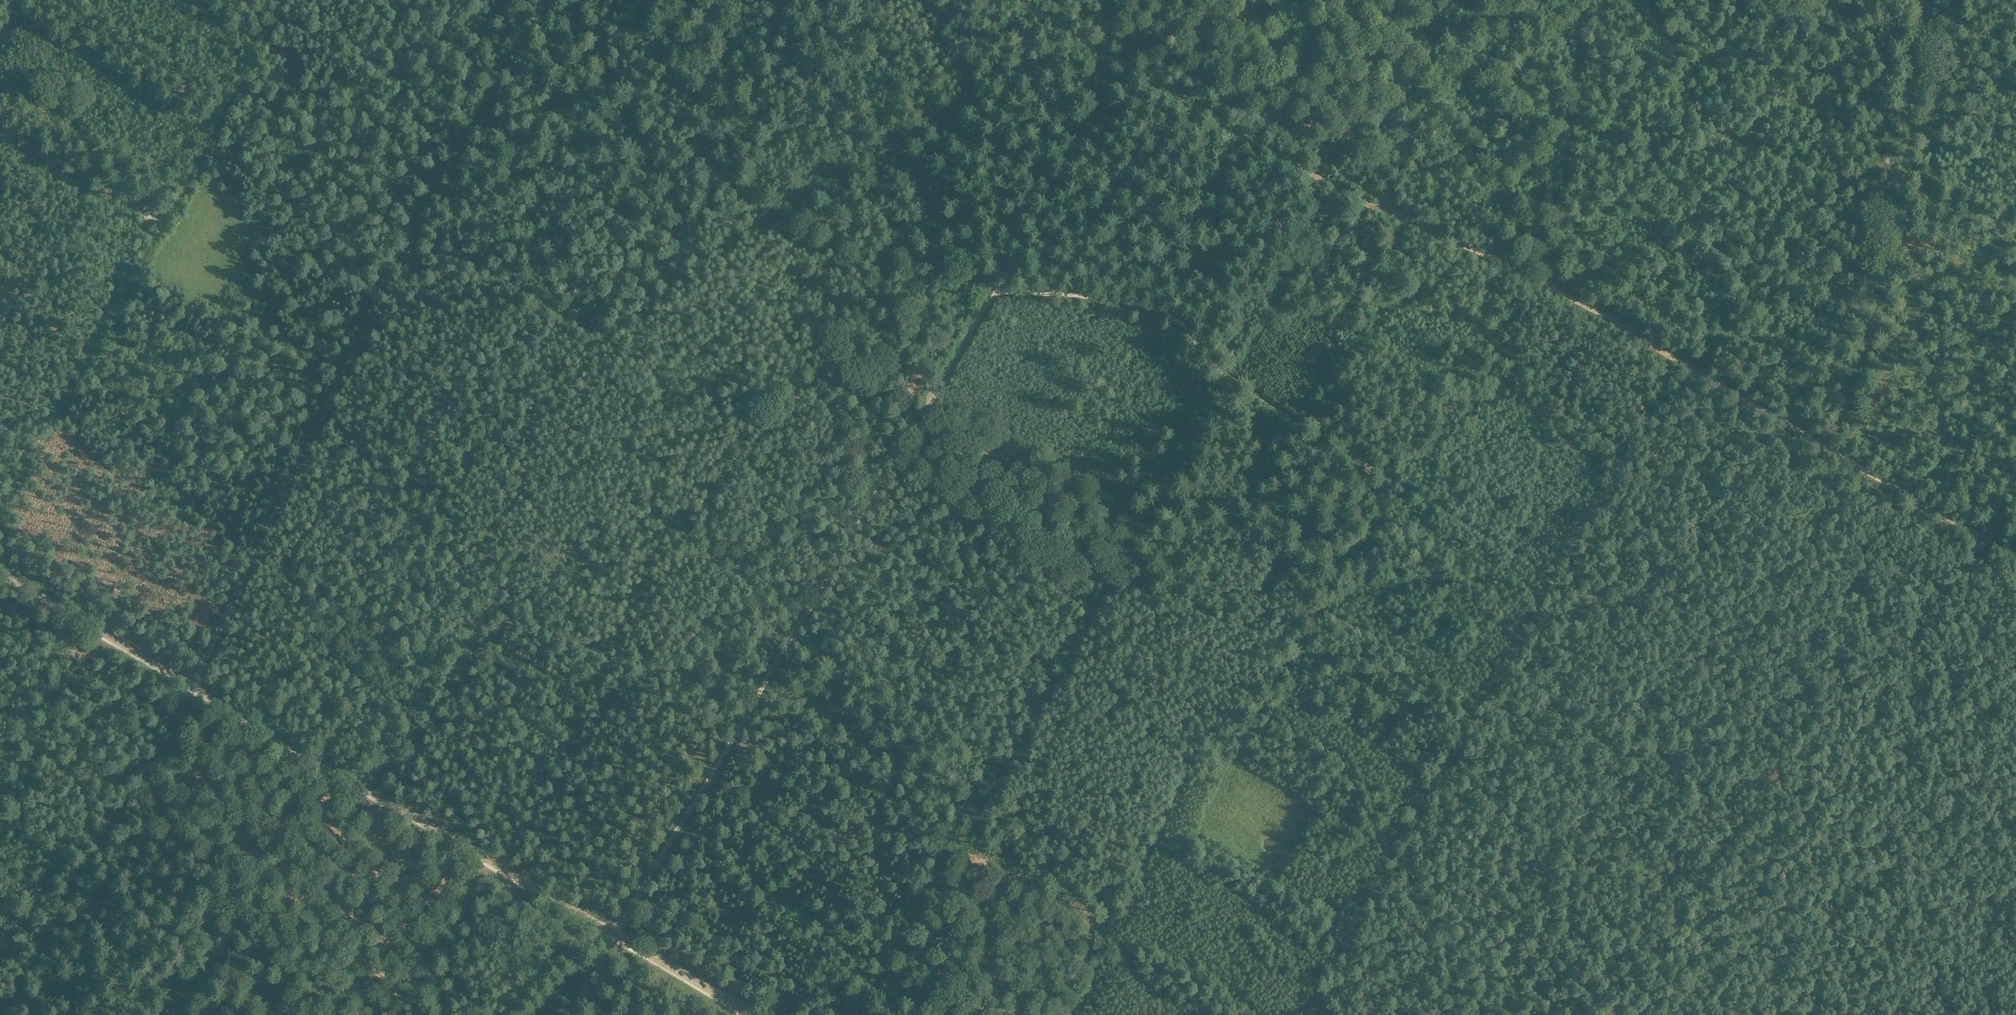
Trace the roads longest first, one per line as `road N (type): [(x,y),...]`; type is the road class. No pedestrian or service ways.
road 1 (track): [(2015,557),(1589,307),(1339,192),(1015,0)]
road 2 (track): [(383,791),(0,569)]
road 3 (track): [(616,933),(383,791)]
road 4 (track): [(383,791),(263,1014)]
road 5 (track): [(756,1014),(616,933)]

